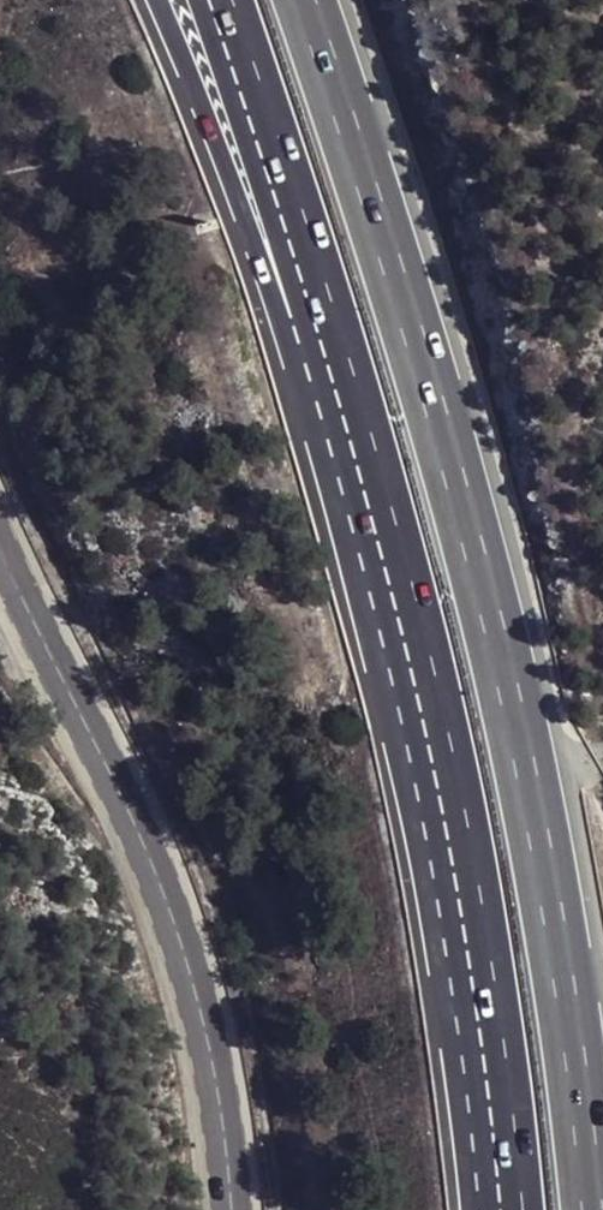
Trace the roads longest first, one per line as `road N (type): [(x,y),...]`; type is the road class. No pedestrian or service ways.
road 1 (motorway): [(602,1209),(570,924),(499,628),(320,0)]
road 2 (motorway): [(347,378),(467,871),(522,1209)]
road 3 (primary): [(239,1209),(187,961),(126,798),(0,528)]
road 4 (motorway): [(162,0),(283,325),(347,378)]
road 5 (motorway): [(231,0),(347,378)]

